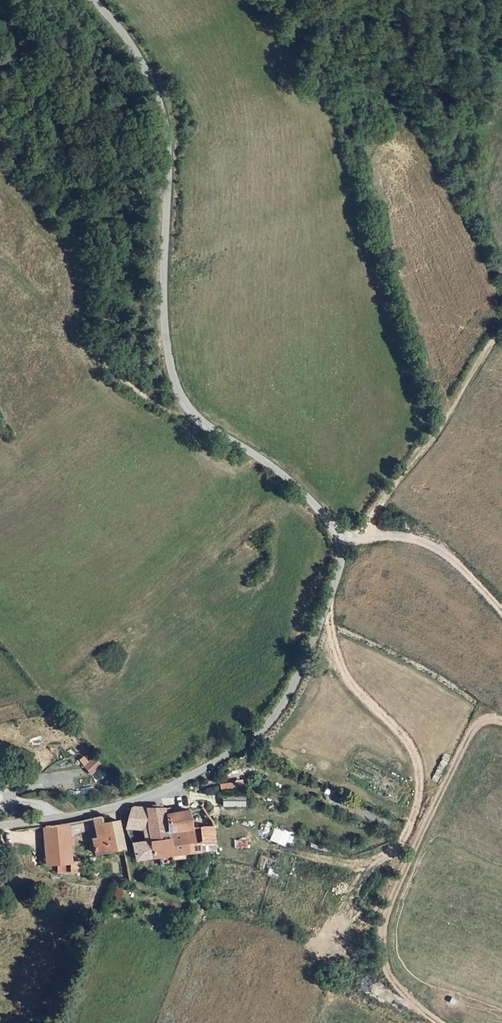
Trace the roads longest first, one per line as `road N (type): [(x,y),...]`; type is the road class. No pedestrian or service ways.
road 1 (unclassified): [(92,0),(129,42),(163,115),(165,336),(182,397),(203,425),(311,501),(334,529),(341,559),(287,697),(245,745),(129,802),(0,824)]
road 2 (track): [(331,933),(358,885),(403,839),(420,783),(398,729),(345,675),(325,609)]
road 3 (track): [(446,1022),(387,977),(379,936),(476,724),(501,718)]
road 4 (track): [(365,534),(501,335)]
road 5 (track): [(365,534),(437,550),(501,611)]

